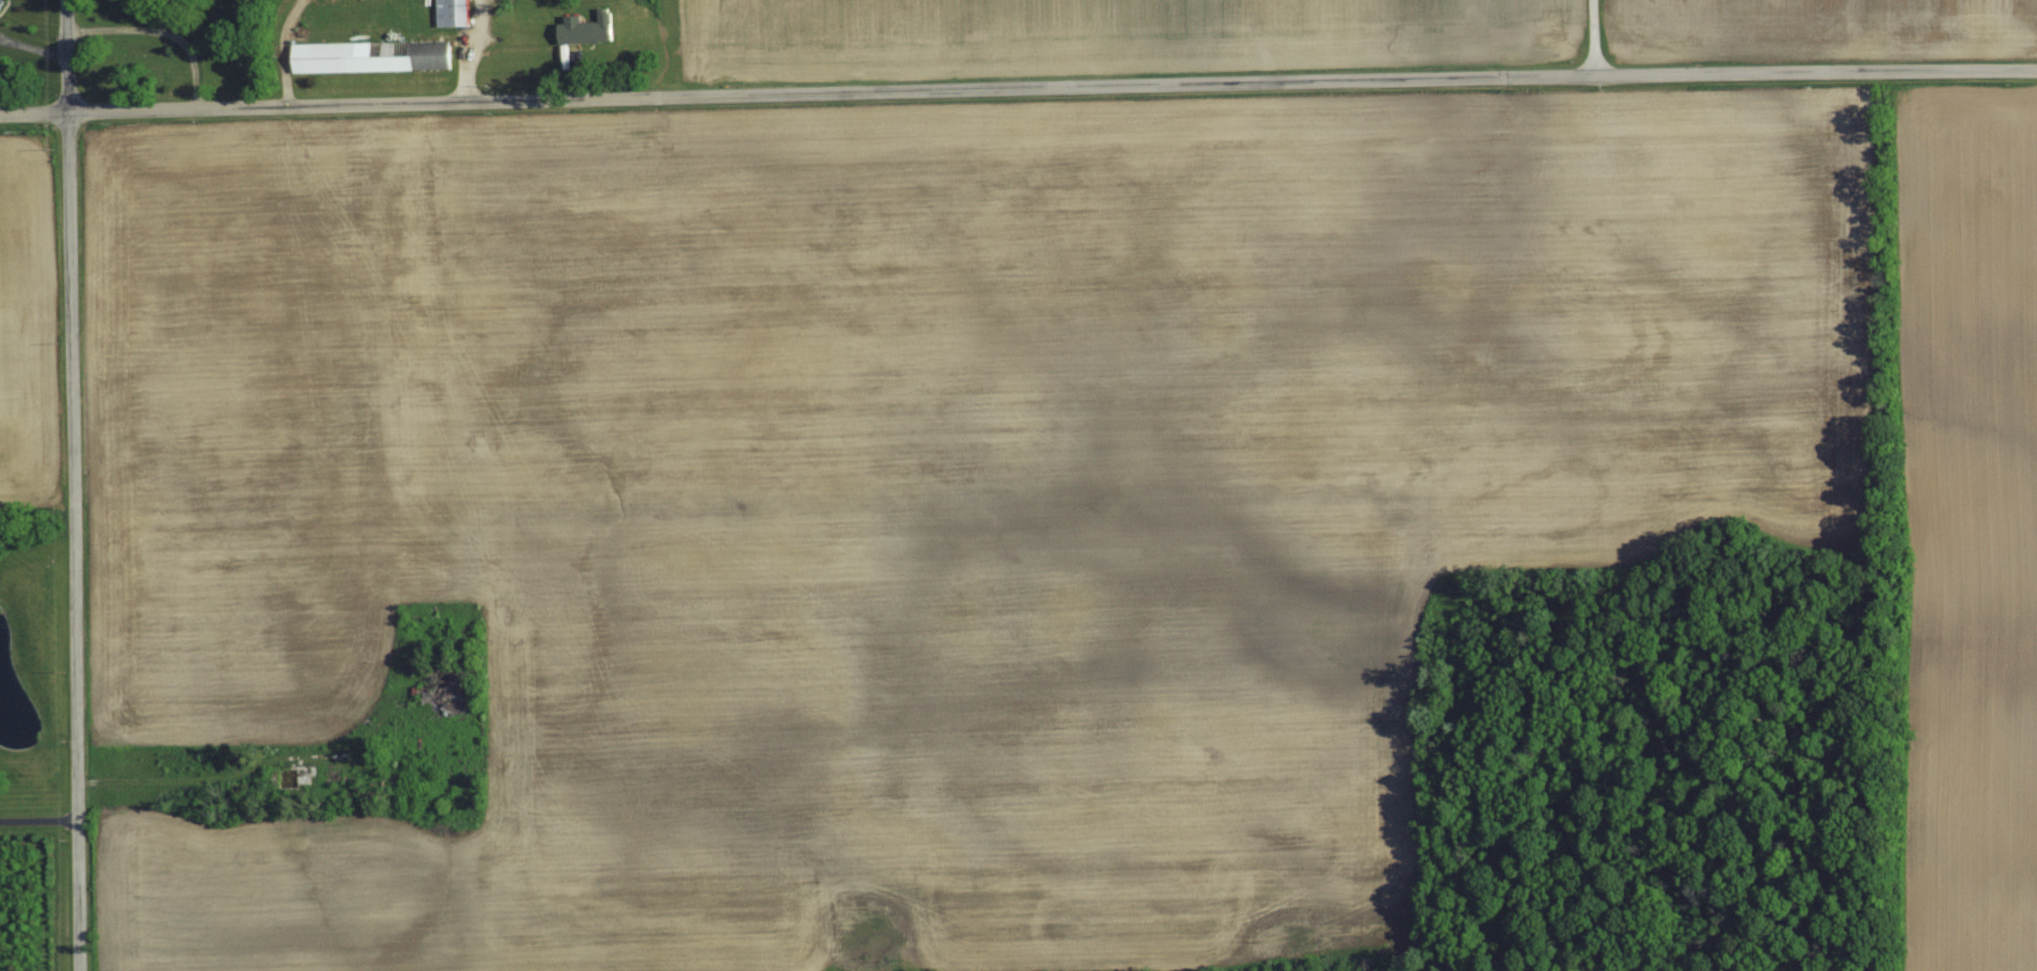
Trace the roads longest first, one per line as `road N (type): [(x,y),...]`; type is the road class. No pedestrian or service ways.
road 1 (residential): [(2036,70),(0,115)]
road 2 (residential): [(77,970),(66,0)]

